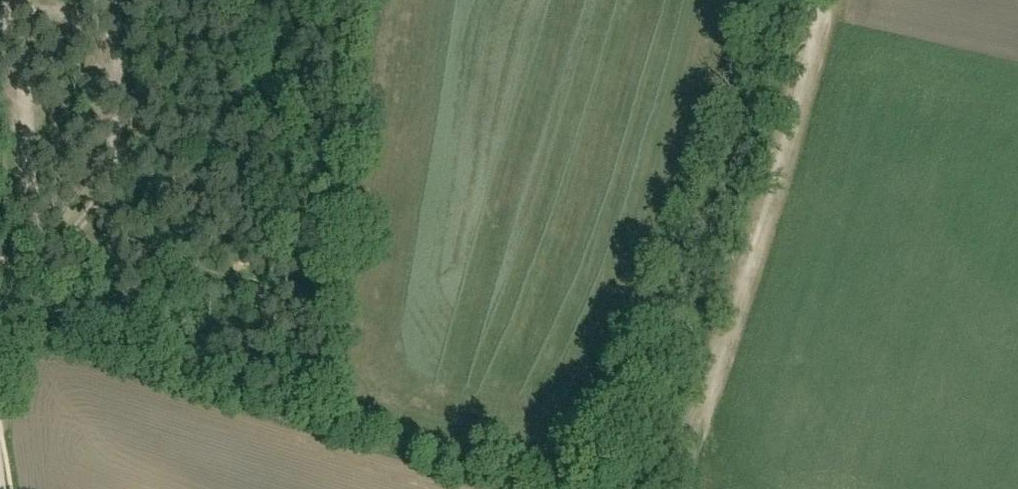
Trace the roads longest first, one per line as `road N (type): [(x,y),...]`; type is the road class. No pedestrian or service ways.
road 1 (track): [(679,488),(824,0)]
road 2 (track): [(0,250),(24,240),(104,236),(124,74),(112,29)]
road 3 (track): [(0,55),(24,240)]

